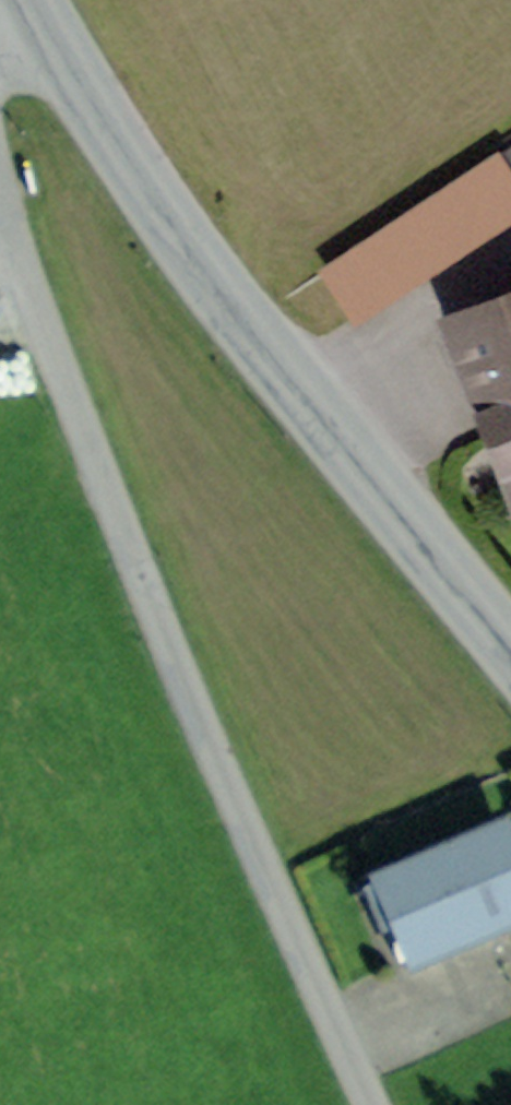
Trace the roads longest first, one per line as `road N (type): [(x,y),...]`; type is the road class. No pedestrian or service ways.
road 1 (unclassified): [(372,1104),(273,889),(0,223)]
road 2 (tertiary): [(31,0),(136,171),(510,646)]

